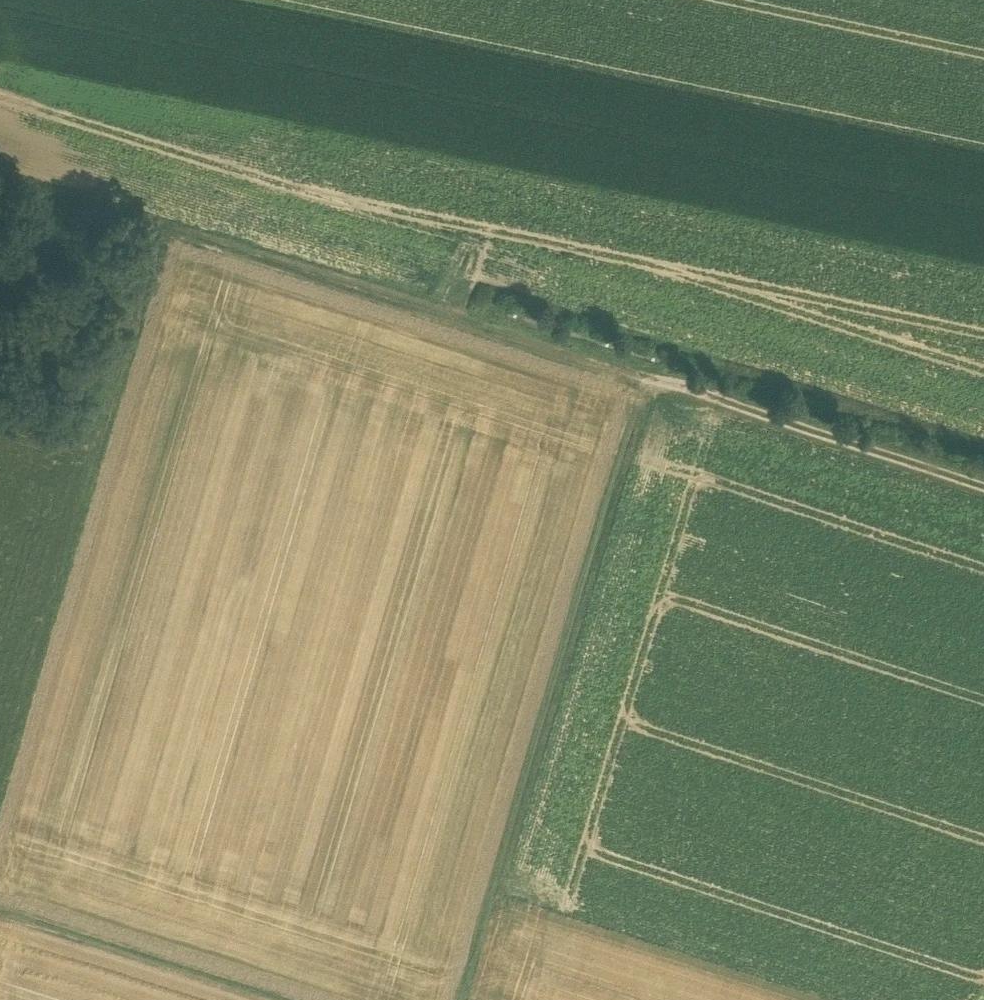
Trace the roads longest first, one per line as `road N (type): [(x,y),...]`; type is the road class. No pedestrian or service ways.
road 1 (track): [(983,493),(0,180)]
road 2 (track): [(461,999),(653,386)]
road 3 (track): [(0,913),(274,999)]

